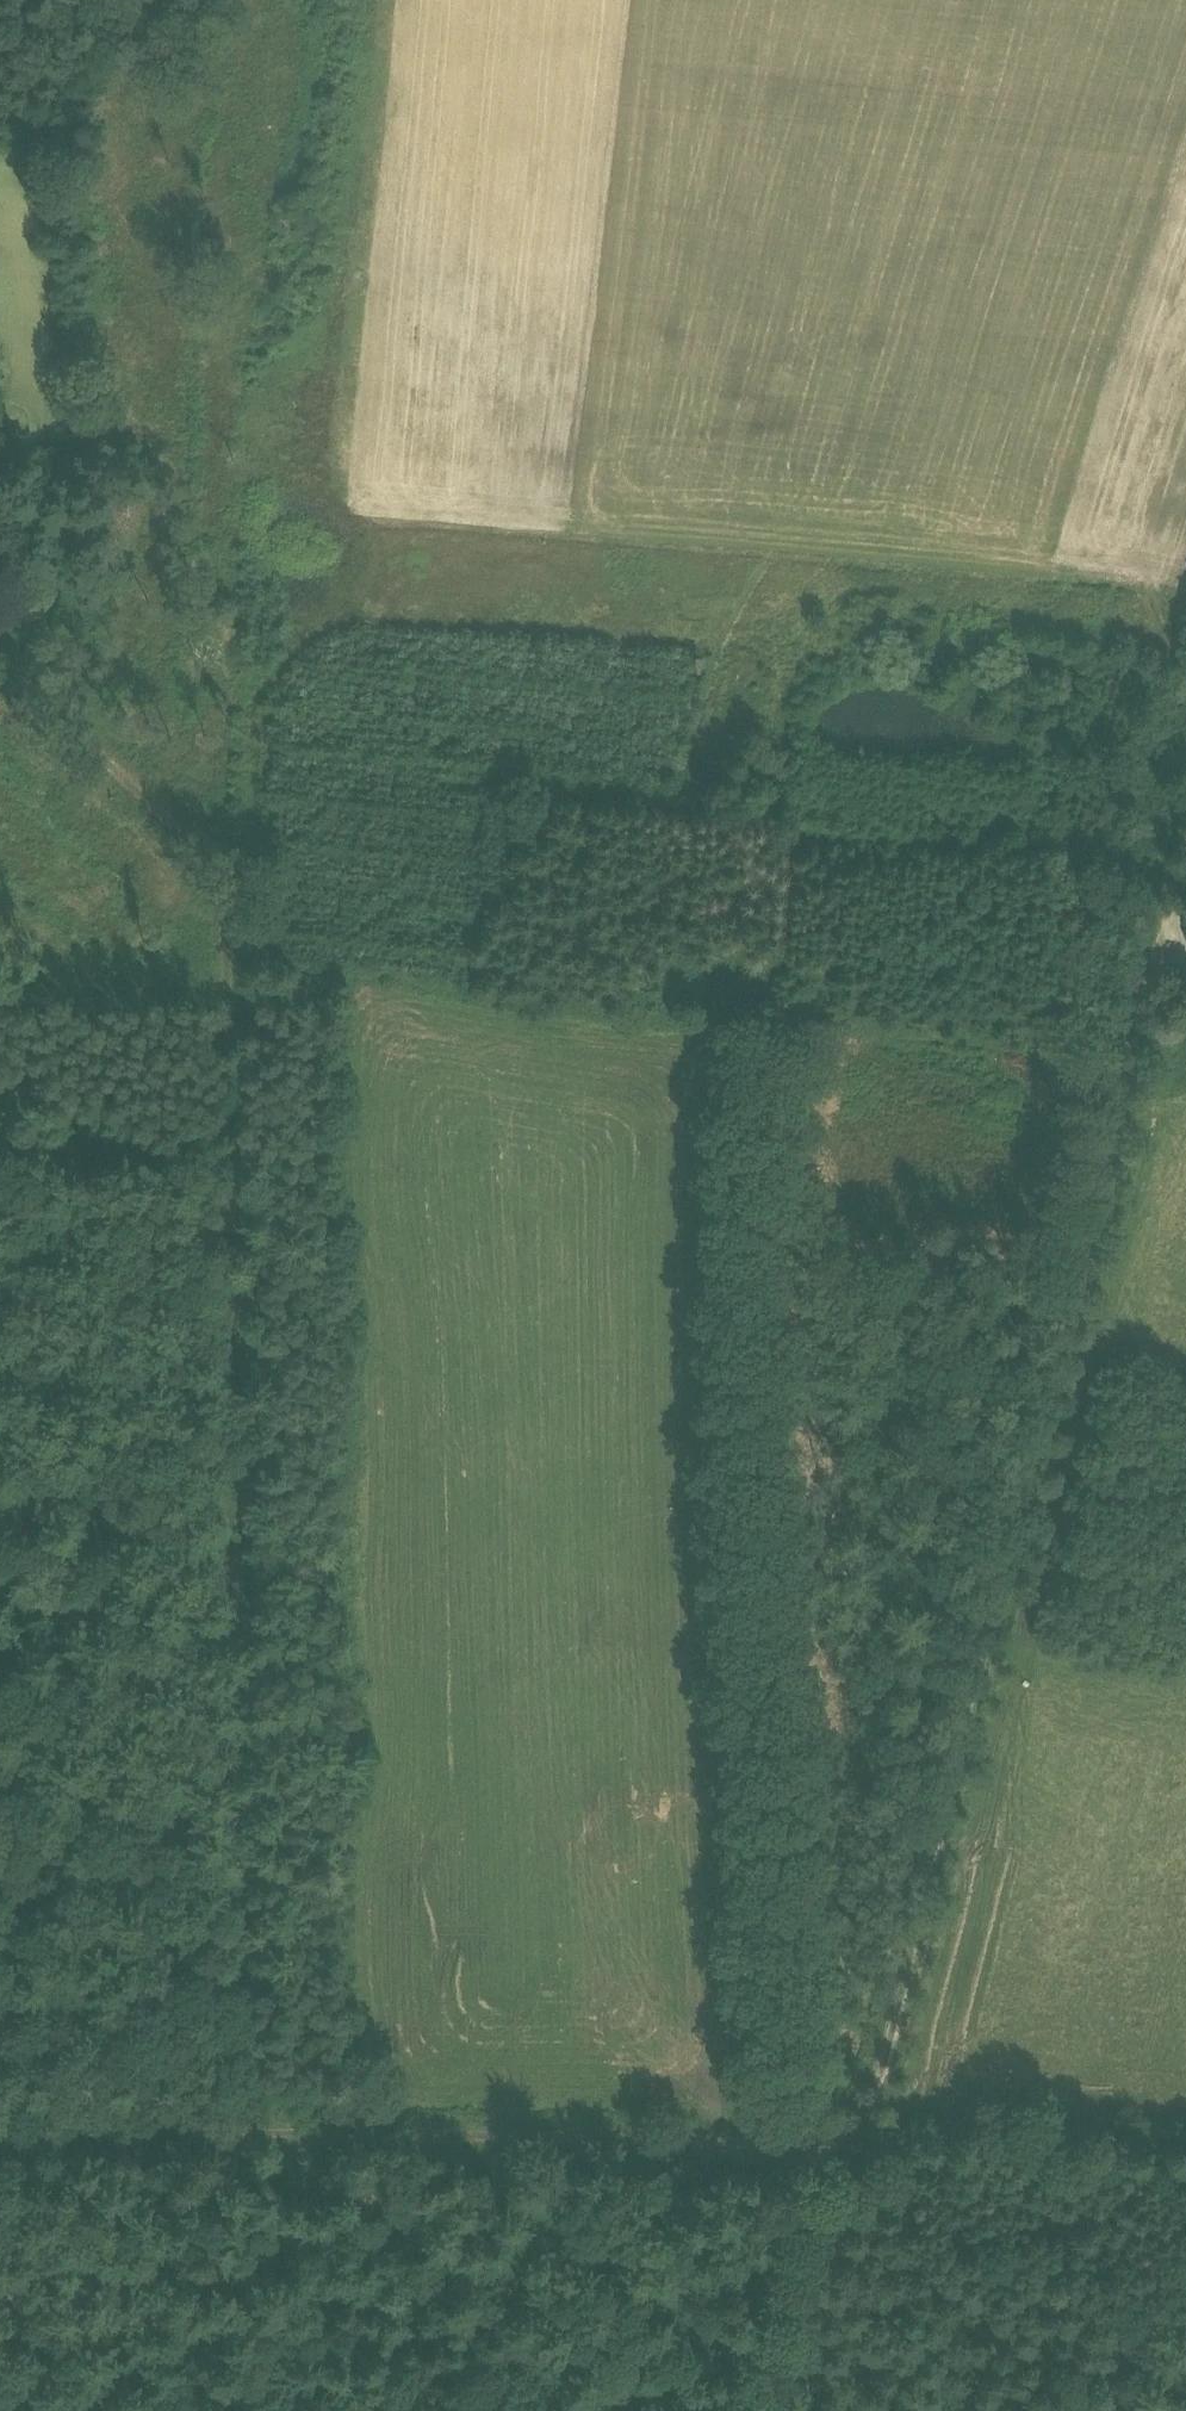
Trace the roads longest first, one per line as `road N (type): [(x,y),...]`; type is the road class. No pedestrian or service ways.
road 1 (track): [(0,2130),(298,2131),(792,2150),(831,2141),(851,2126),(882,2066),(1124,1060),(1185,864)]

